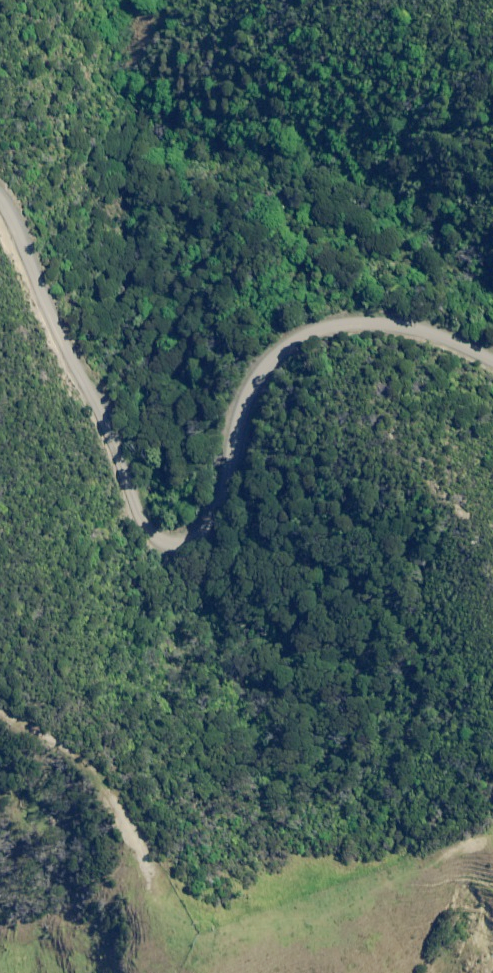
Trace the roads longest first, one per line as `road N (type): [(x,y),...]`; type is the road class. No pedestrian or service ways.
road 1 (unclassified): [(492,355),(396,314),(305,316),(255,360),(225,496),(203,533),(166,527),(0,201)]
road 2 (track): [(190,930),(130,826),(52,747),(0,713)]

